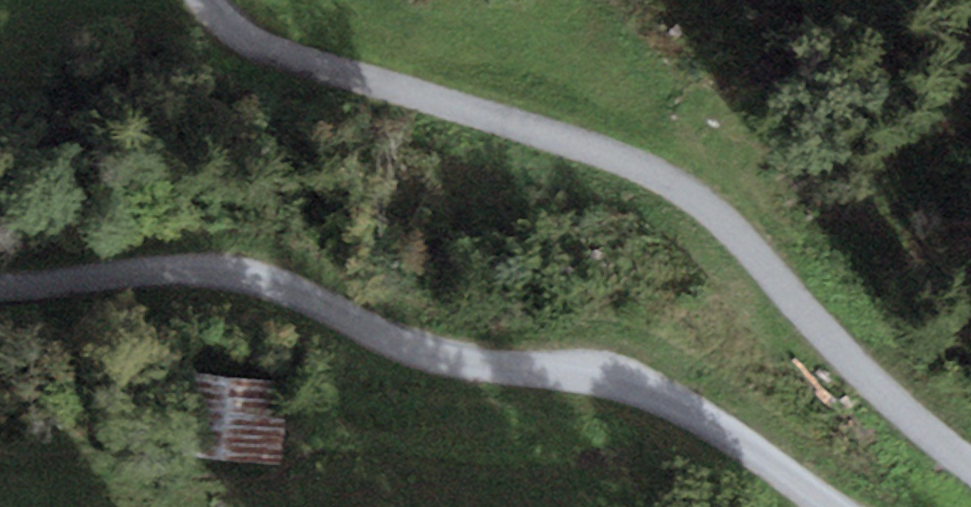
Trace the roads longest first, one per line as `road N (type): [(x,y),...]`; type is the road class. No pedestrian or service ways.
road 1 (track): [(970,457),(835,350),(694,193),(615,154),(285,58),(246,37),(211,0)]
road 2 (unclassified): [(0,287),(168,261),(244,273),(404,340),(605,381),(676,407),(842,506)]

